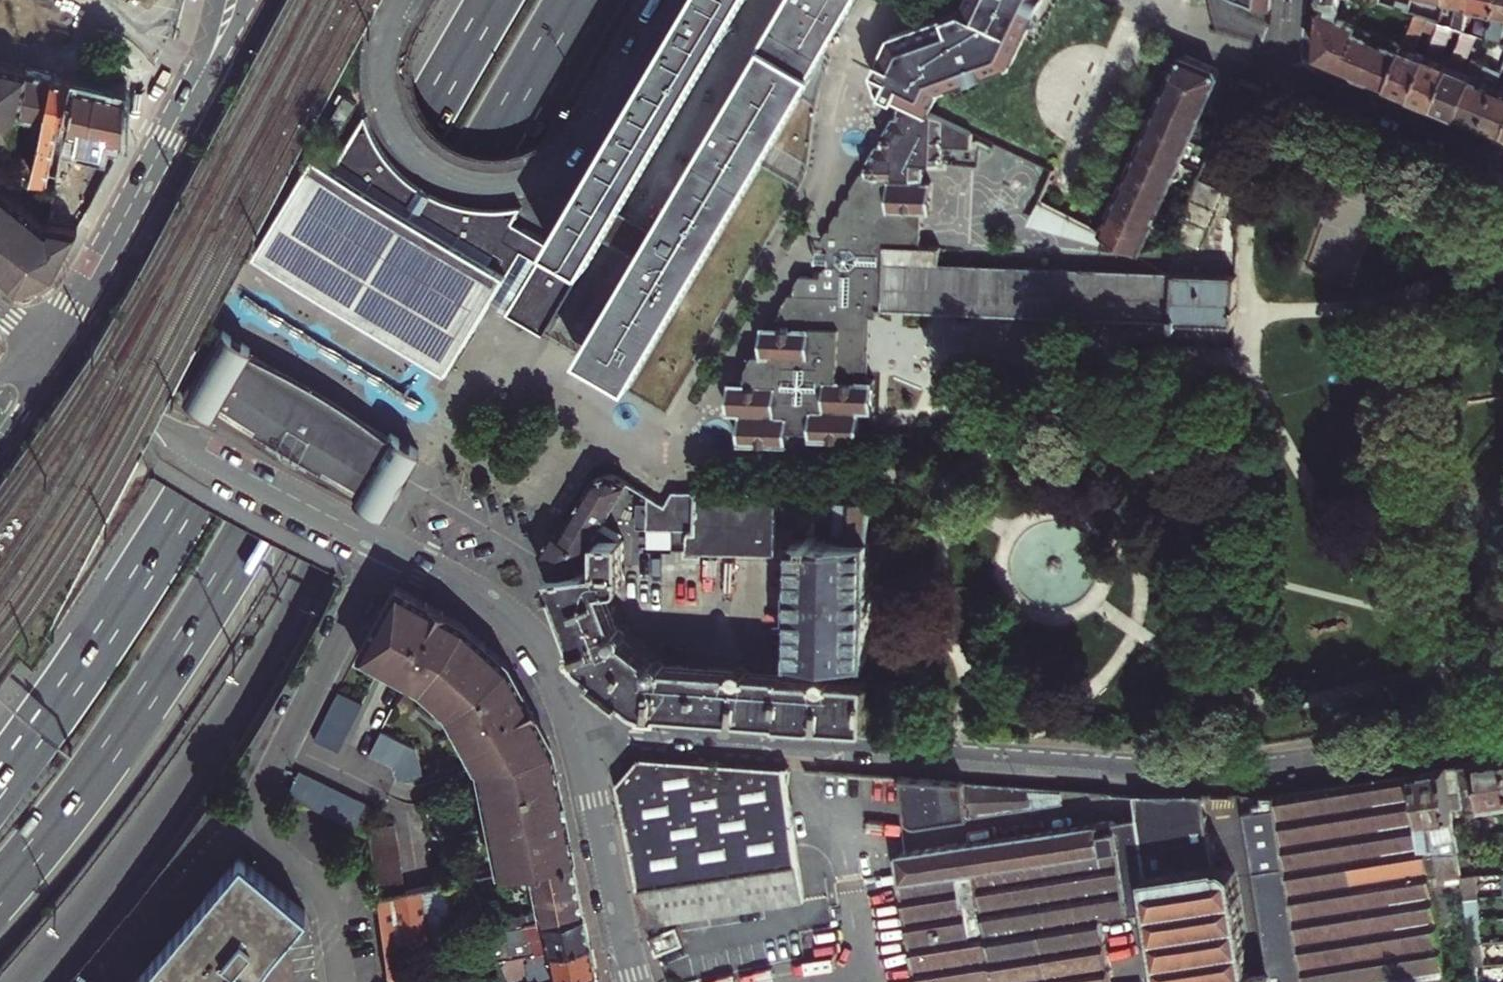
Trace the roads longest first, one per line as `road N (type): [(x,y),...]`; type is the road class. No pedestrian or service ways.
road 1 (trunk): [(17,981),(185,781),(261,664),(597,0)]
road 2 (trunk): [(0,893),(176,653),(571,0)]
road 3 (trunk): [(493,0),(190,504),(0,789)]
road 4 (residential): [(577,726),(1220,774),(1502,736)]
road 5 (residential): [(673,0),(585,144),(530,177),(488,183),(429,161),(388,109),(382,63),(403,0)]
road 6 (residential): [(343,981),(321,890),(271,838),(259,802),(387,545)]
road 7 (tertiary): [(234,0),(129,212),(44,348)]
road 8 (tertiary): [(387,545),(156,420),(44,348)]
road 9 (residential): [(1302,0),(1298,72),(1502,159)]
road 10 (tertiary): [(577,726),(548,657),(522,627),(387,545)]
road 11 (tertiary): [(637,981),(577,726)]

